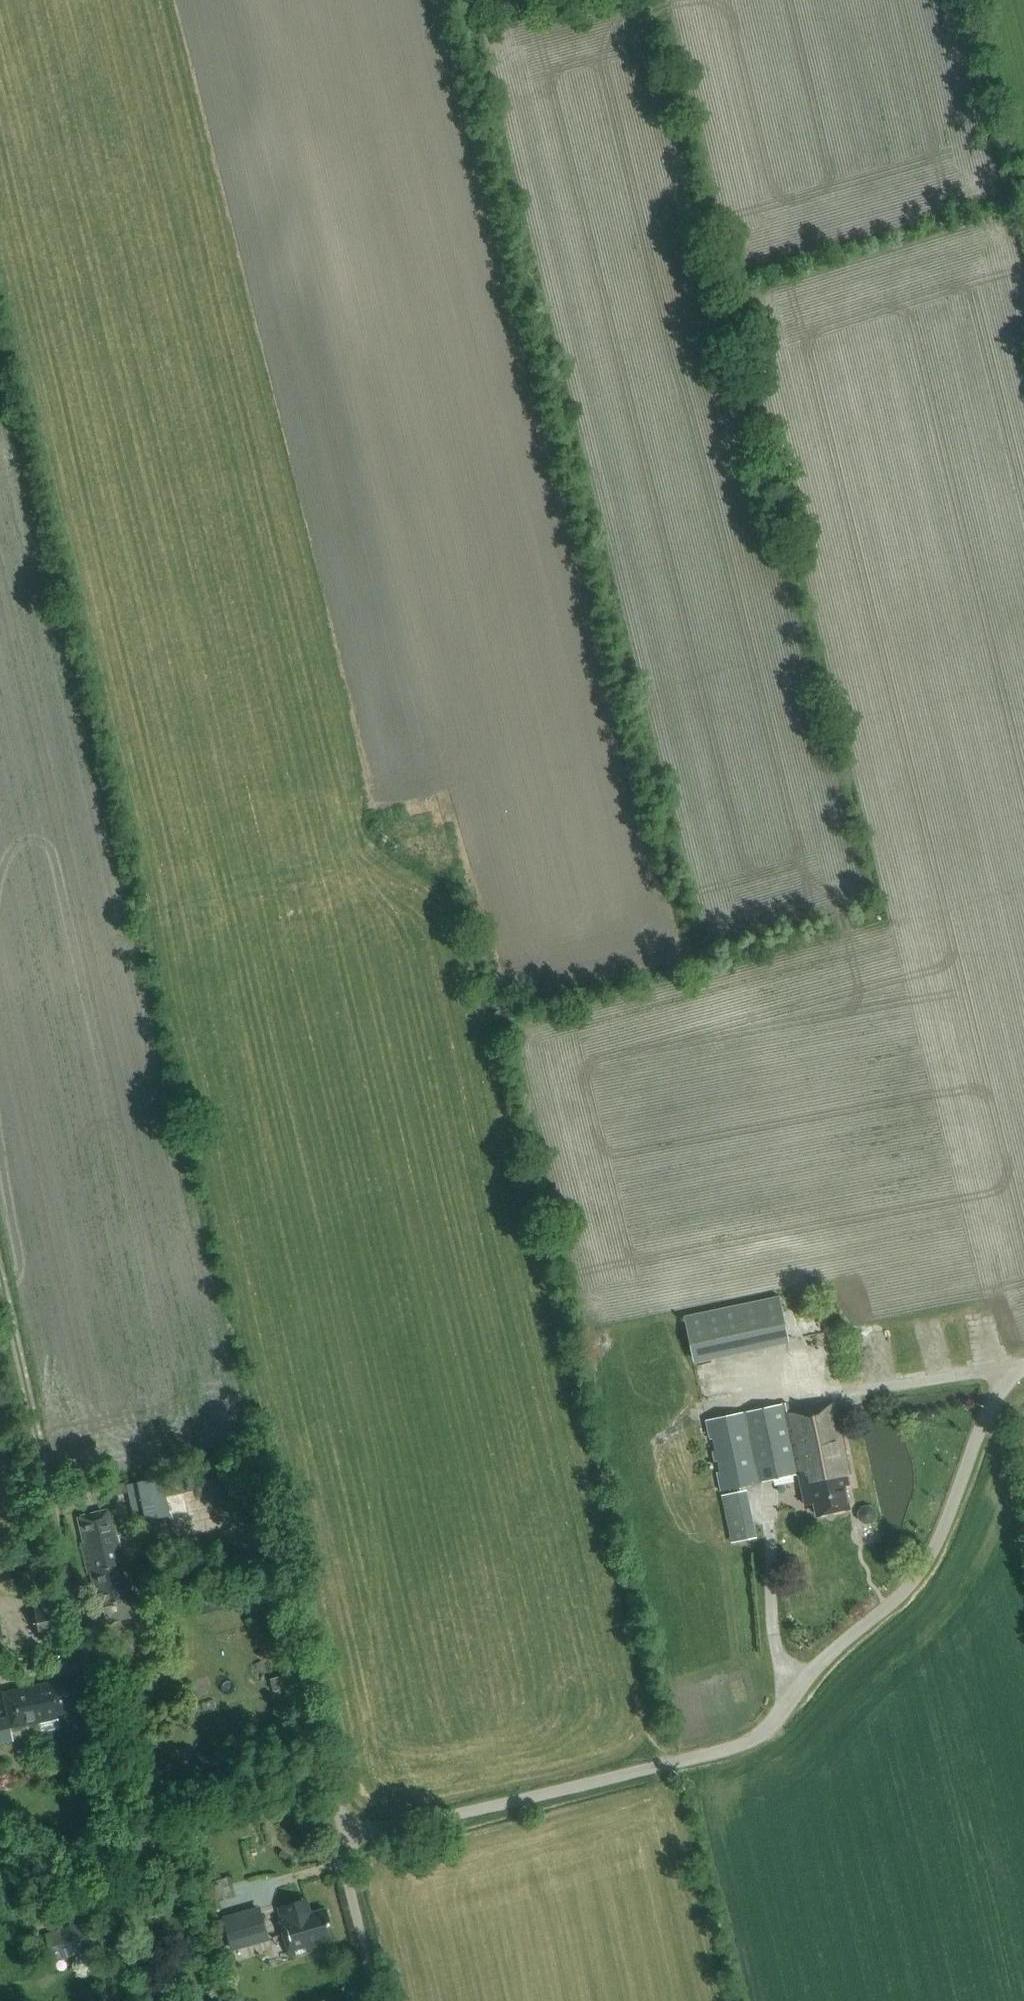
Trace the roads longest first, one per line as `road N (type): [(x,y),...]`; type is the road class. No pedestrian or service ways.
road 1 (track): [(350,1838),(316,1789),(285,1784),(158,1828),(134,1821),(119,1799),(0,1269)]

